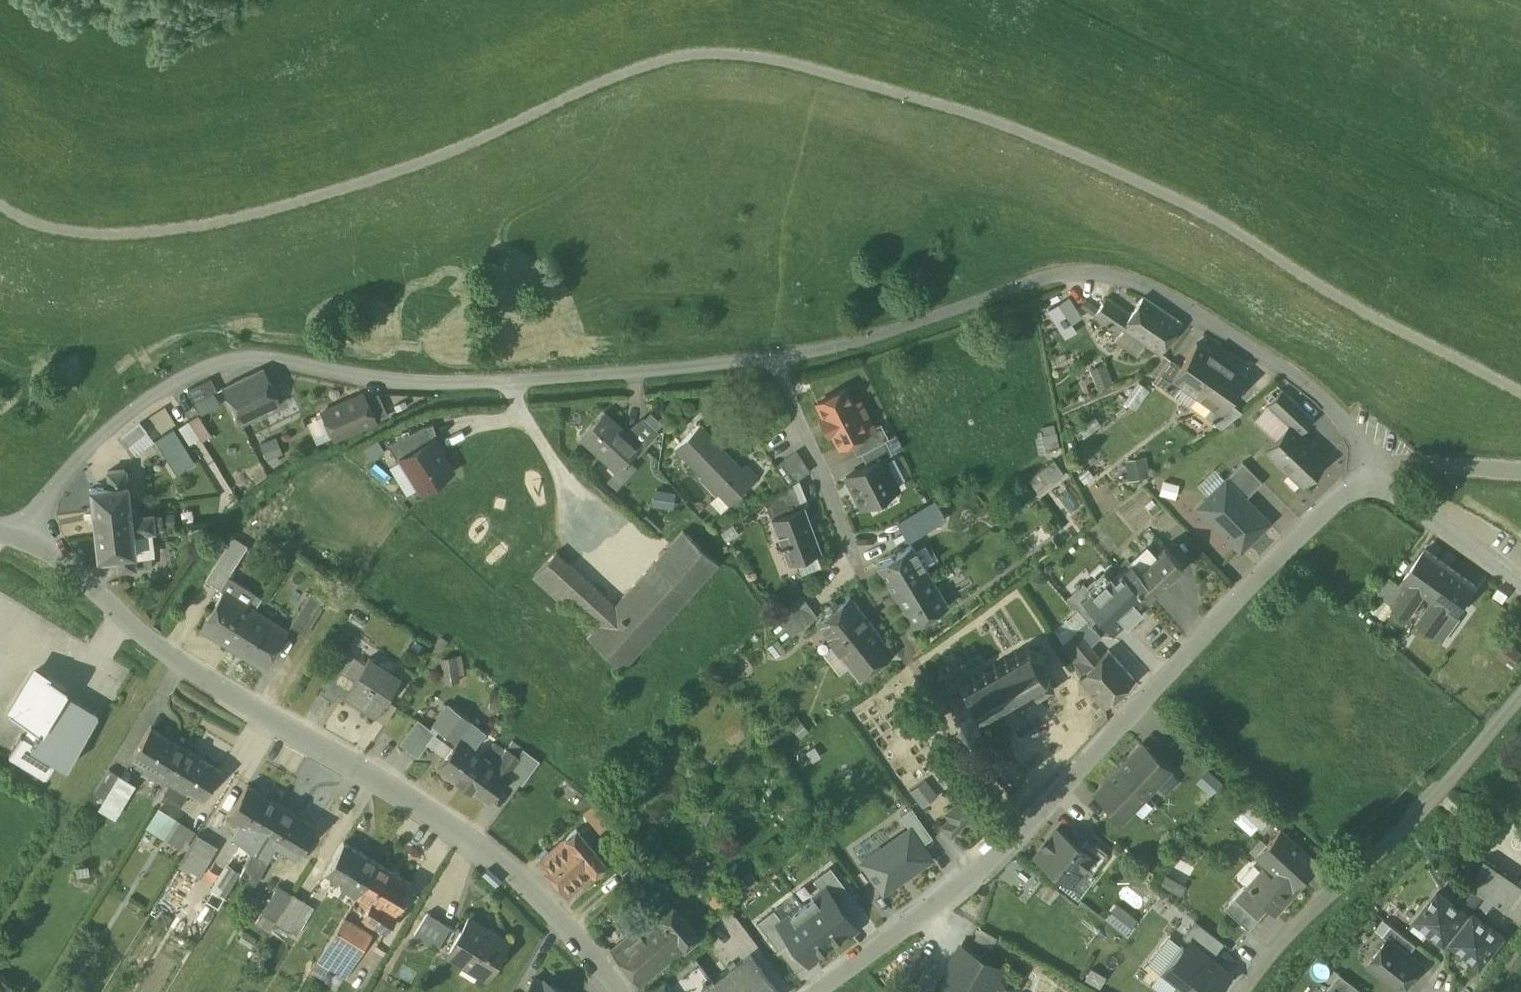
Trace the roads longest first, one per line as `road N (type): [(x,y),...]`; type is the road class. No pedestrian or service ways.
road 1 (residential): [(19,535),(51,487),(126,409),(187,373),(253,356),(367,376),(476,383),(659,372),(821,350),(1041,278),(1084,273),(1125,276),(1325,392),(1378,464)]
road 2 (residential): [(815,991),(981,870),(1366,469)]
road 3 (residential): [(616,991),(593,955),(512,871),(437,817),(179,666),(48,550),(19,535)]
road 4 (residential): [(1520,691),(1401,827),(1301,917),(1252,991)]
road 5 (residential): [(1366,469),(1520,581)]
road 6 (unclassified): [(1378,464),(1520,461)]

